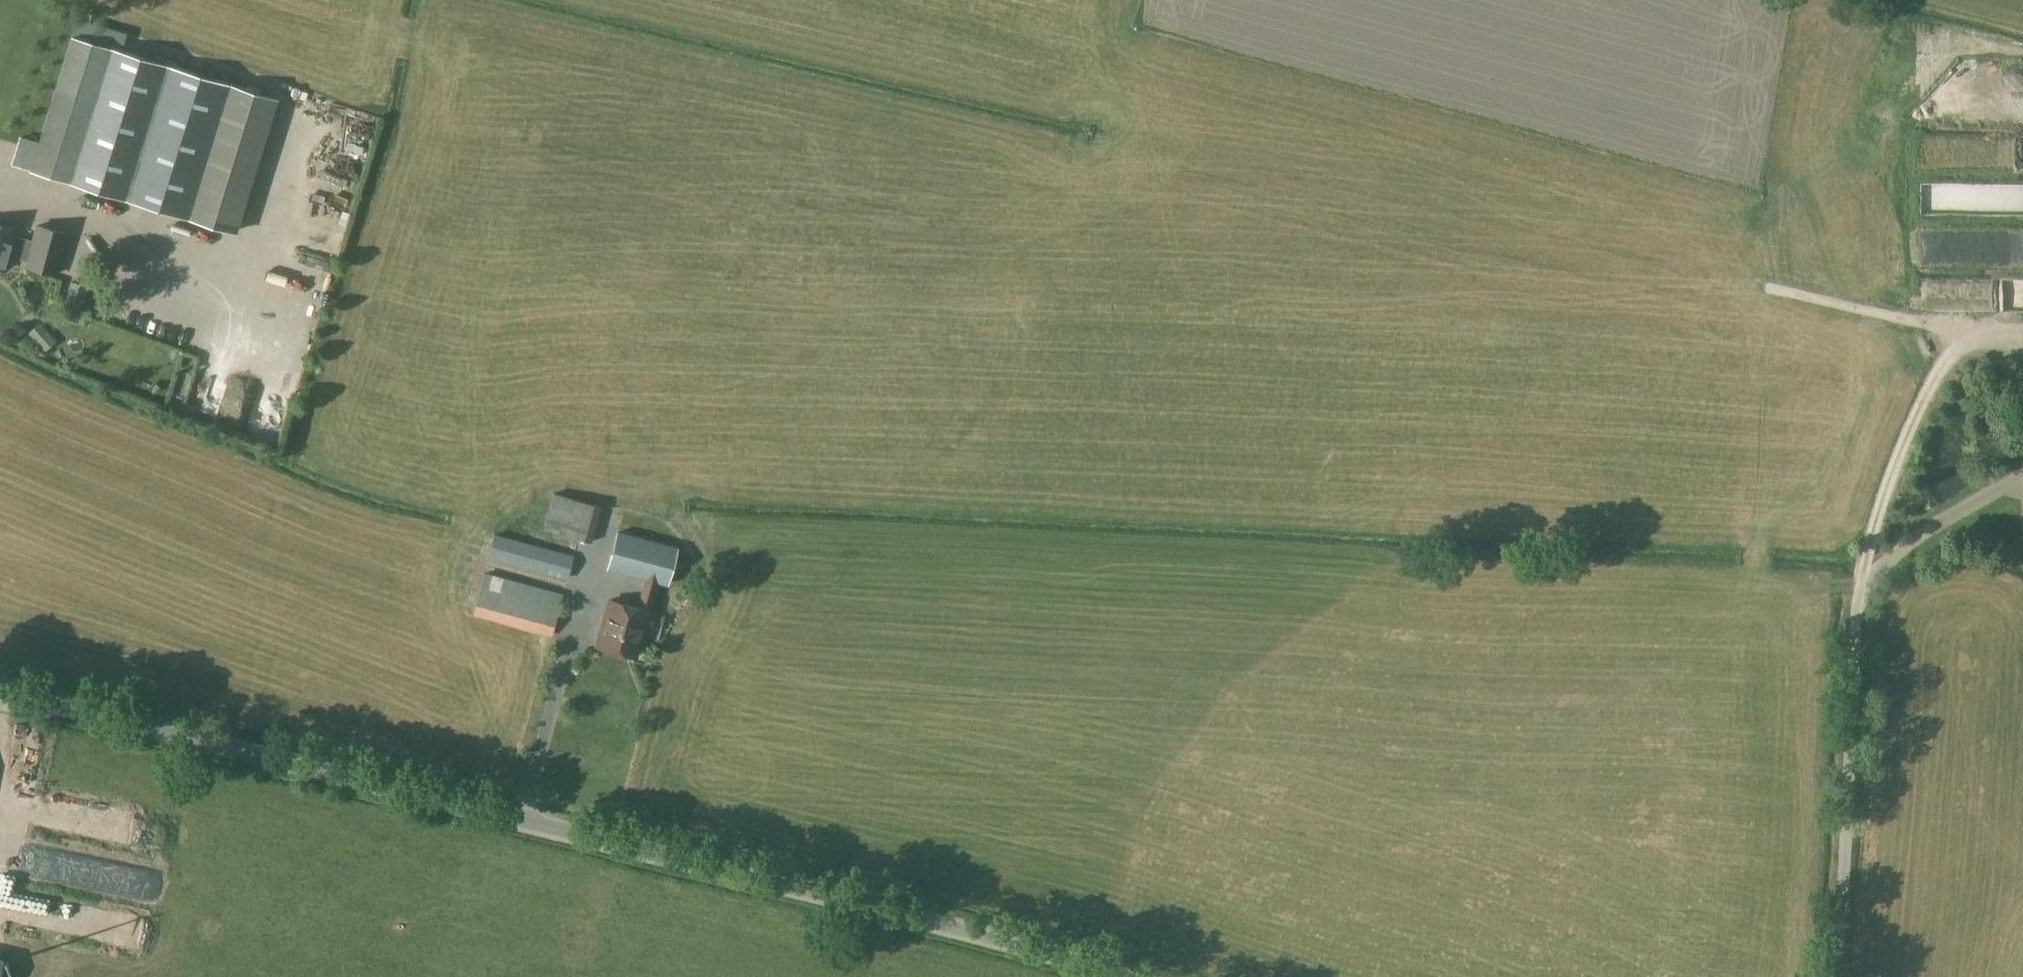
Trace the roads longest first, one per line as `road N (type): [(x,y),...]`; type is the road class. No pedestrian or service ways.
road 1 (unclassified): [(1105,976),(954,931),(0,695)]

